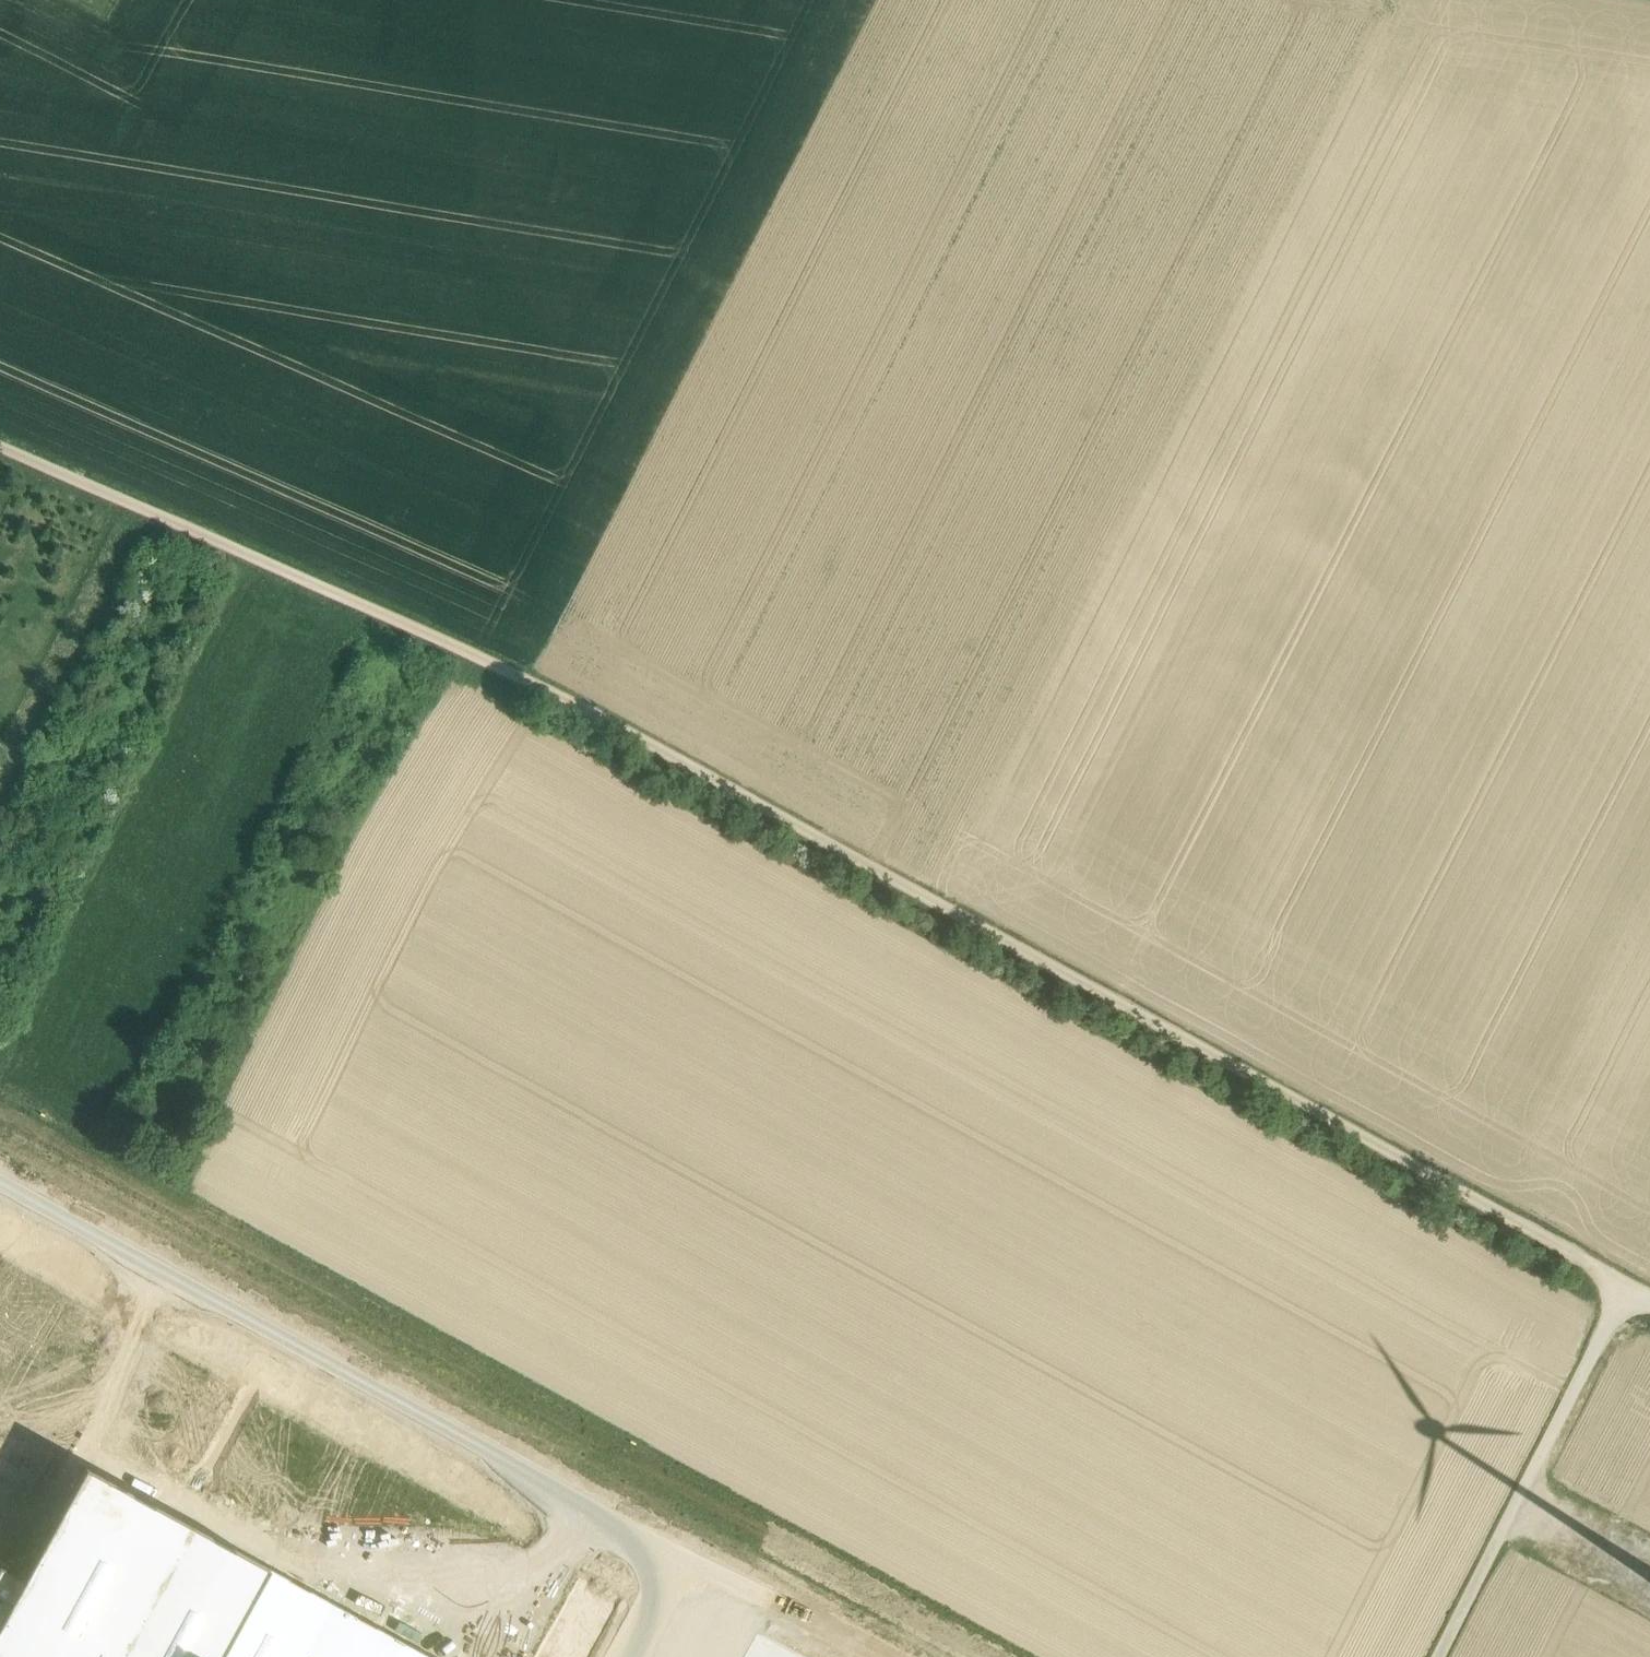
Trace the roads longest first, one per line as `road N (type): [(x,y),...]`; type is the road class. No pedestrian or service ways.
road 1 (track): [(0,442),(241,542),(539,683),(1638,1291)]
road 2 (track): [(1446,1656),(1638,1291)]
road 3 (track): [(1526,1507),(1649,1575)]

